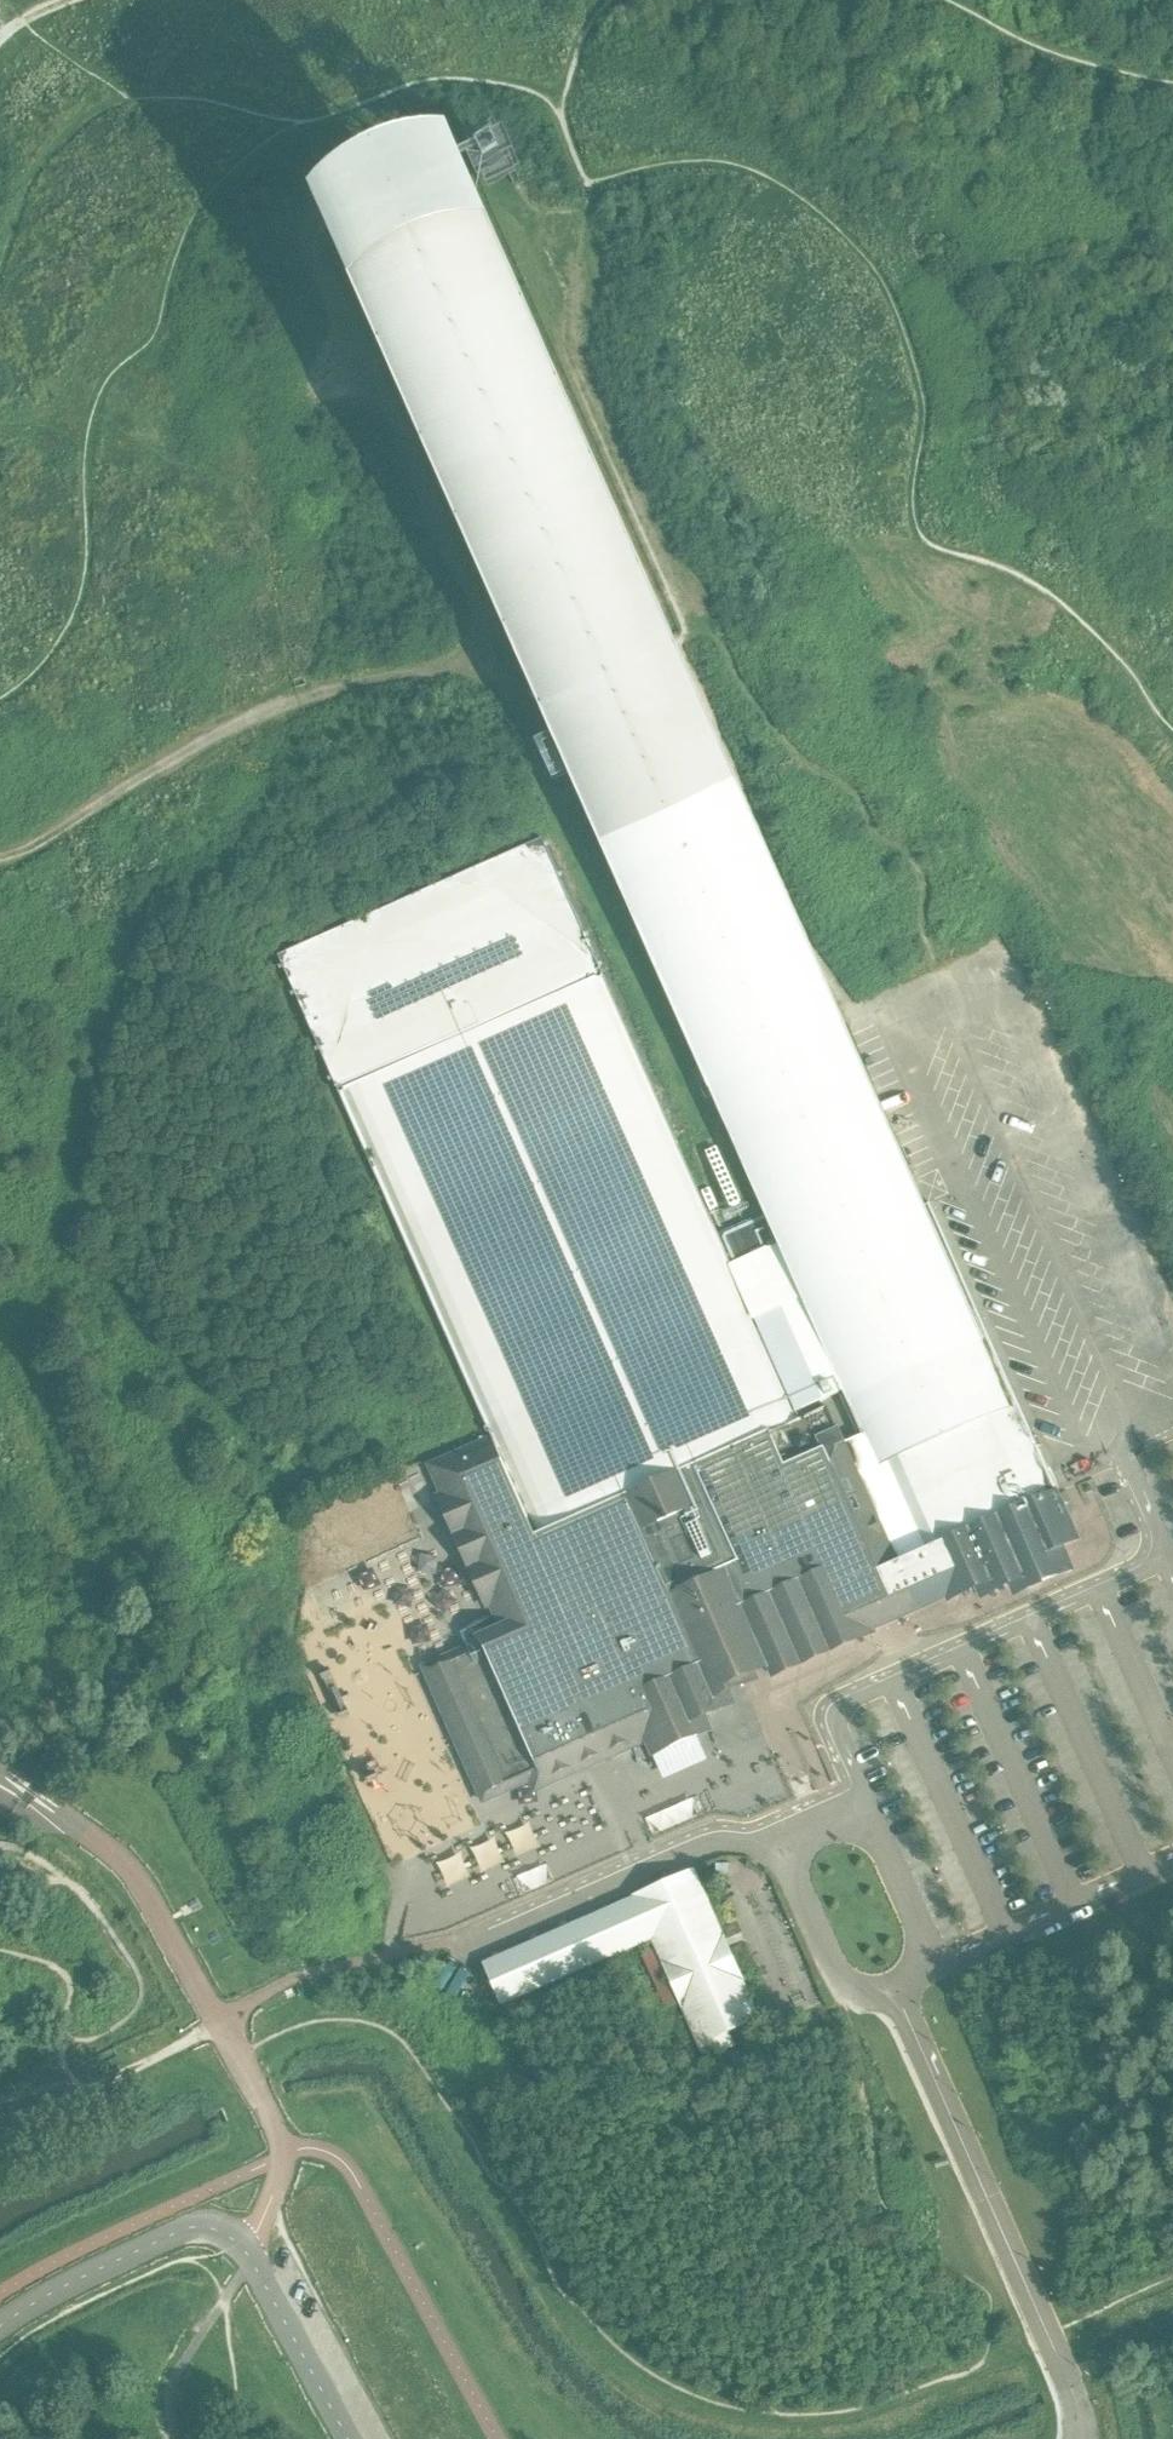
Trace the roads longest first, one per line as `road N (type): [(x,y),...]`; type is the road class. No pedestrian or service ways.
road 1 (unclassified): [(0,2320),(160,2239),(194,2228),(228,2232),(248,2251),(349,2438)]
road 2 (track): [(0,858),(41,843),(205,735),(299,695)]
road 3 (track): [(220,2027),(0,2120)]

